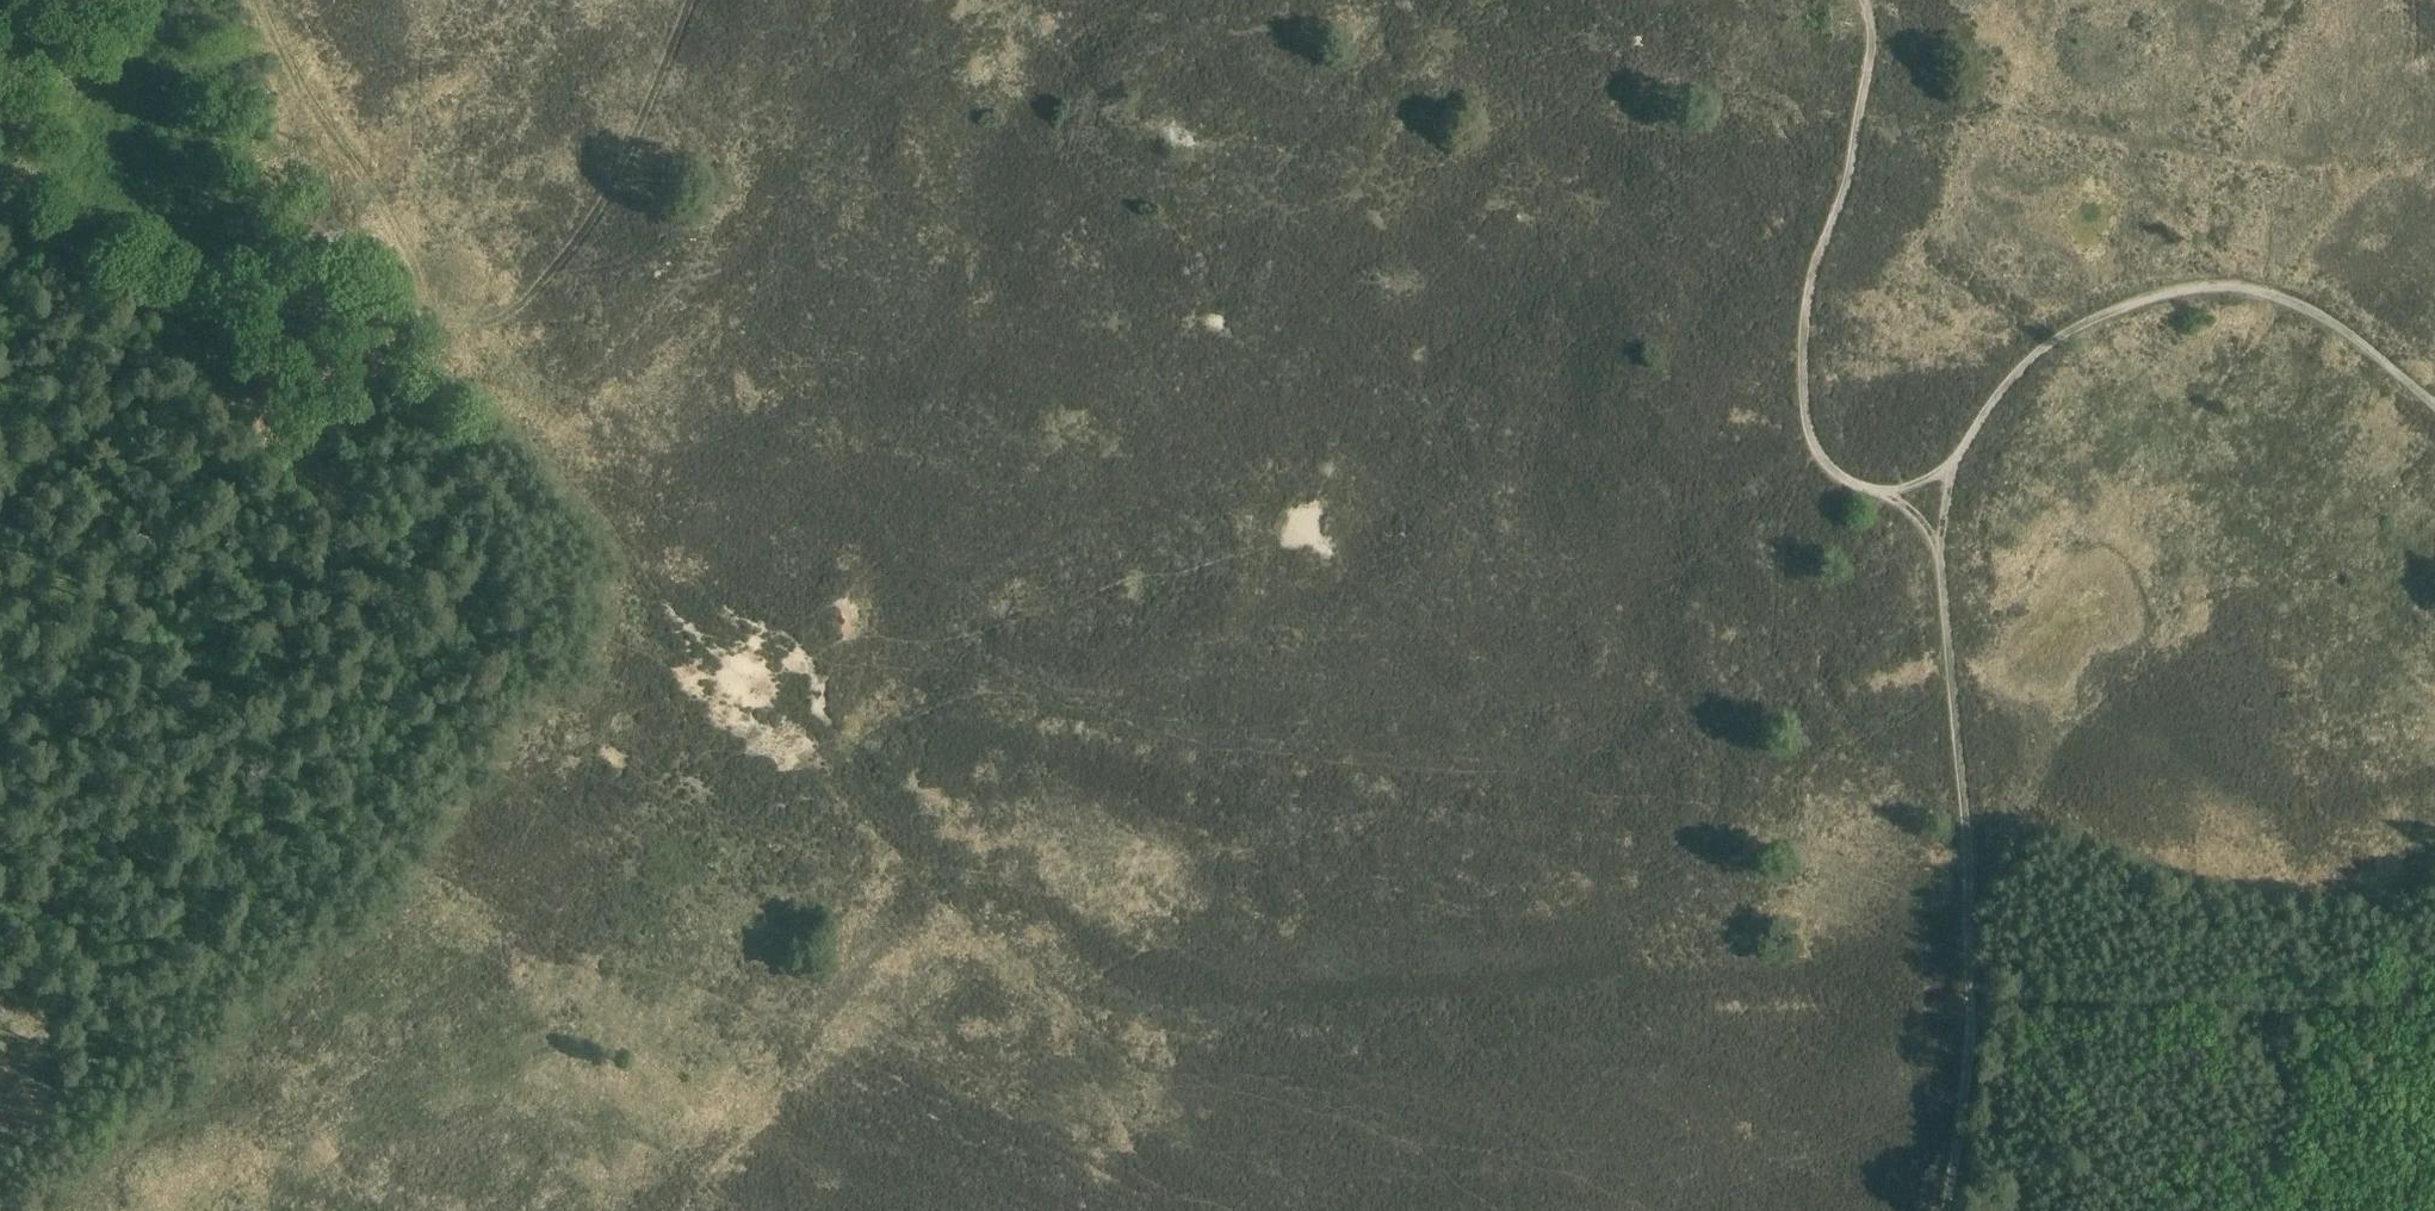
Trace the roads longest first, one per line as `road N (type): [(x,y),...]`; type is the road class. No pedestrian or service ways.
road 1 (track): [(2434,395),(2325,312),(2279,291),(2179,286),(2124,295),(2034,354),(1973,427),(1954,469),(1952,546)]
road 2 (track): [(1952,546),(1984,867),(1987,979),(1948,1210)]
road 3 (track): [(1873,0),(1881,62),(1813,300),(1802,378),(1807,440),(1837,477),(1889,494),(1952,546)]

